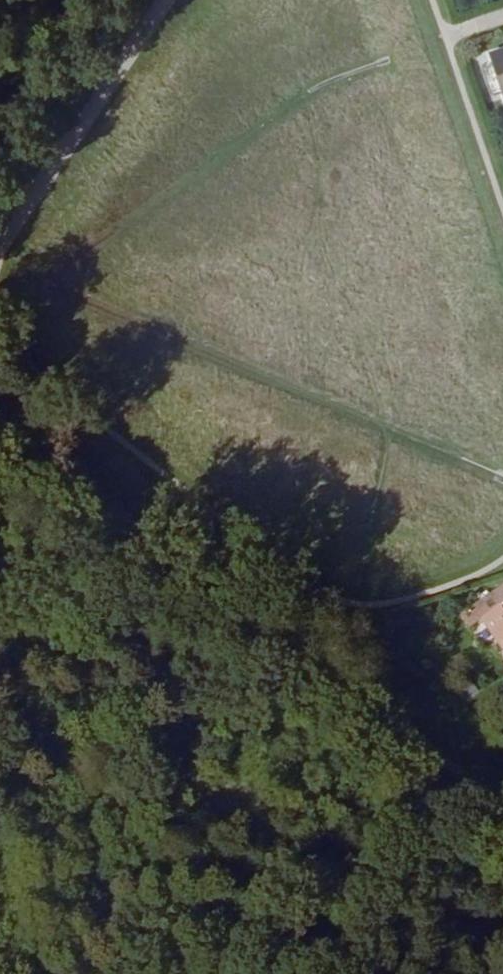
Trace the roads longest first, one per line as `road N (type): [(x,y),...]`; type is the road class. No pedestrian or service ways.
road 1 (track): [(0,395),(106,490),(502,785)]

